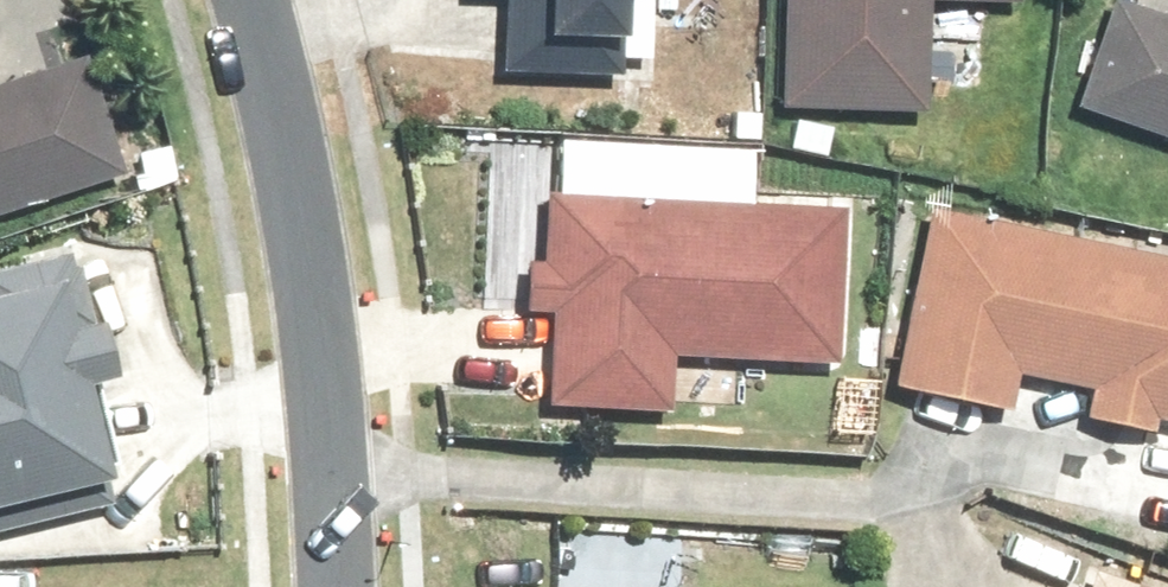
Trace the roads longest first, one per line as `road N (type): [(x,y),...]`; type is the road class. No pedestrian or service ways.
road 1 (residential): [(243,0),(316,307),(344,586)]

